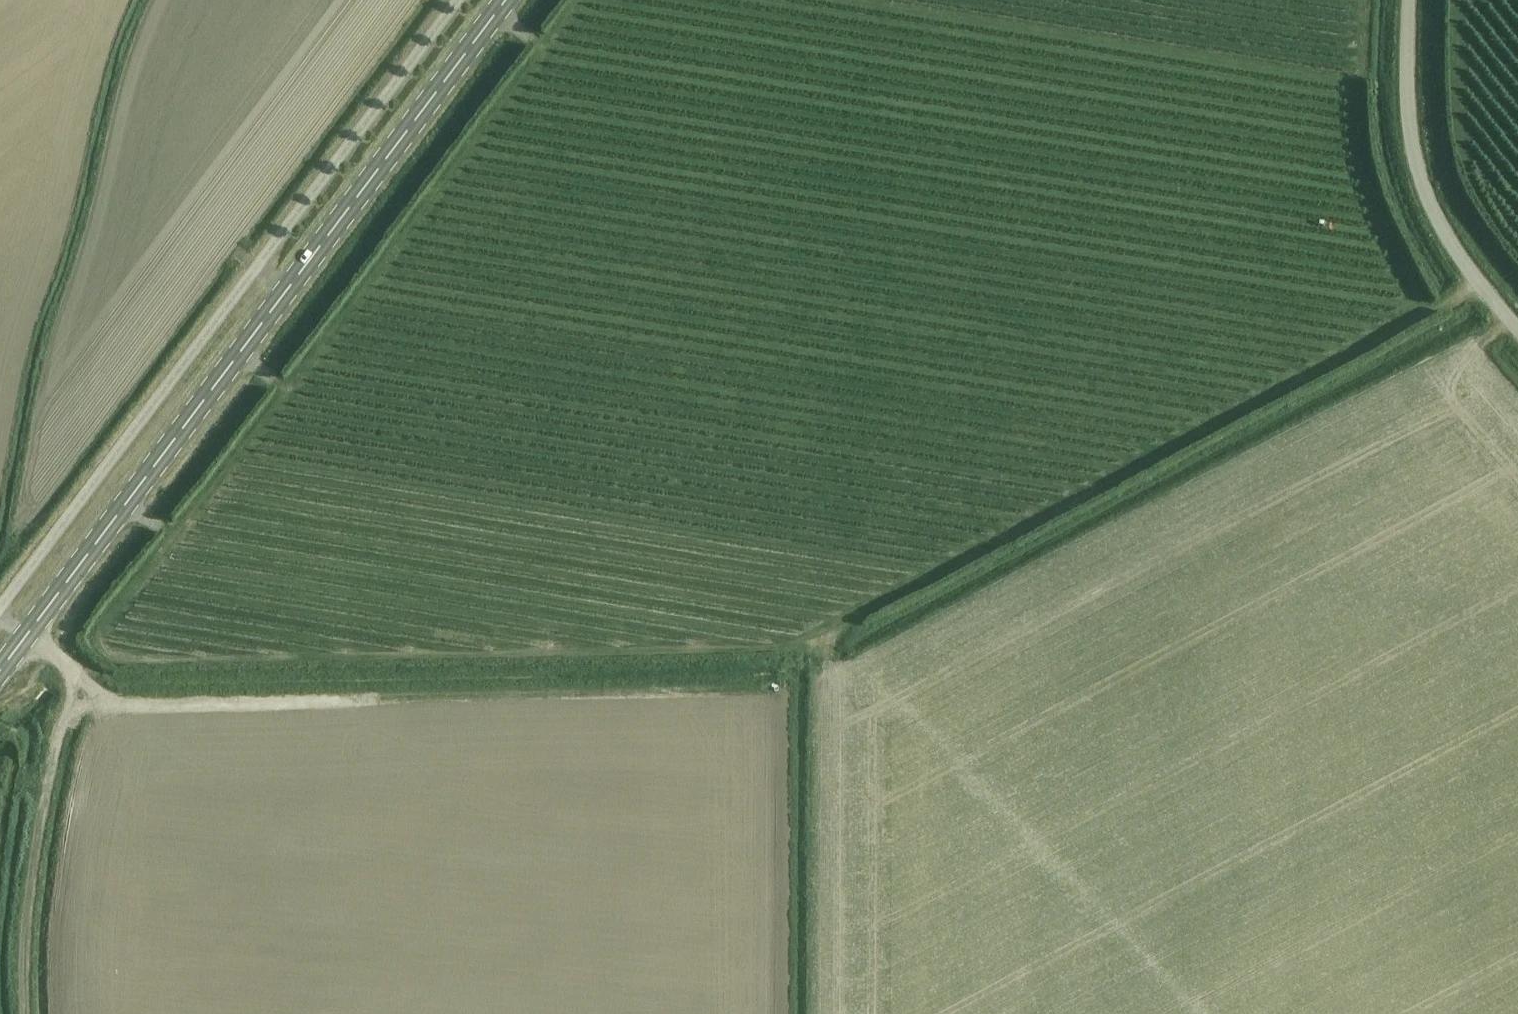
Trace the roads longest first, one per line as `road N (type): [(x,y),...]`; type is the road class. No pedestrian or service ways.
road 1 (secondary): [(0,675),(510,0)]
road 2 (track): [(32,1013),(38,890),(74,686),(57,657),(1,613)]
road 3 (unclassified): [(1517,329),(1429,199),(1409,96),(1412,0)]

